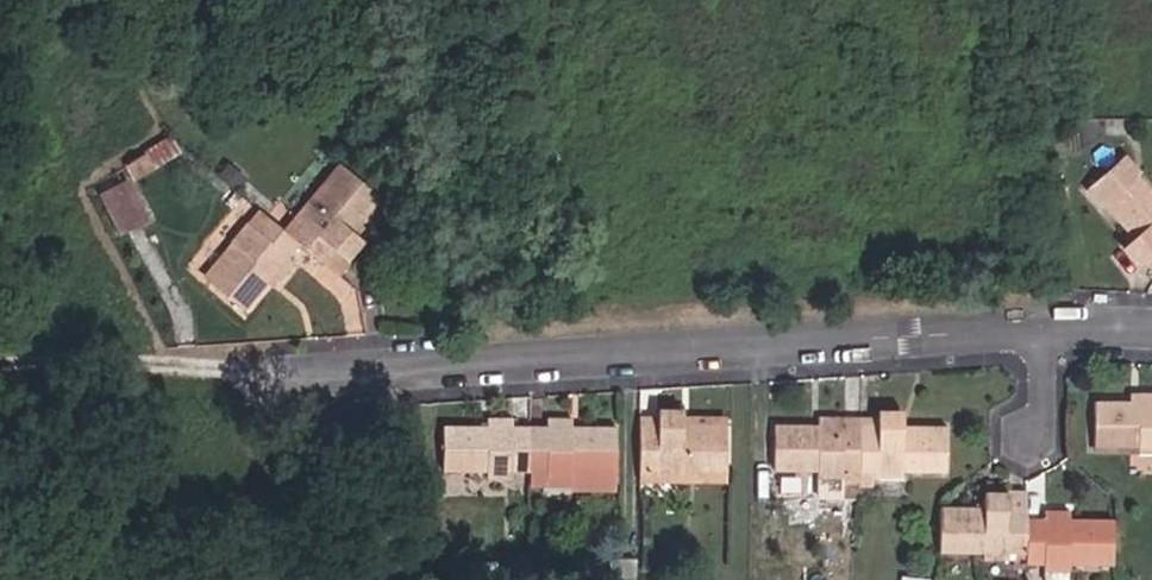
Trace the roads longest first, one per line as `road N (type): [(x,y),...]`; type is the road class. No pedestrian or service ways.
road 1 (residential): [(1151,334),(447,369),(227,362)]

